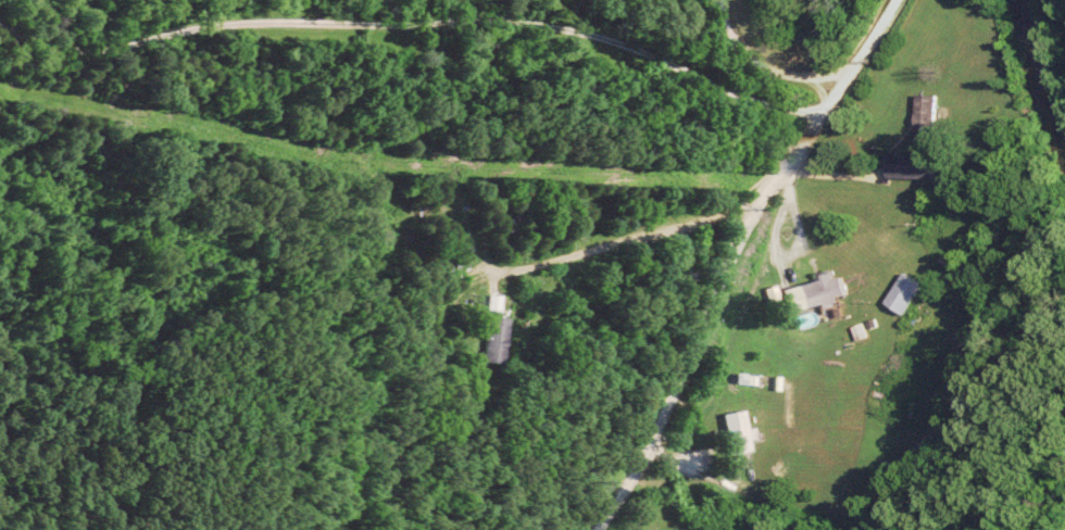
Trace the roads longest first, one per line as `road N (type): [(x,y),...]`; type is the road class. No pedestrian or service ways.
road 1 (residential): [(0,22),(52,50),(274,28),(481,27),(590,36),(656,54),(713,90),(830,109)]
road 2 (residential): [(630,485),(692,466),(709,443),(713,417),(729,401),(882,345),(915,350),(928,363),(926,387),(880,482),(851,504),(813,519),(789,517),(692,466)]
road 3 (residential): [(339,529),(406,421),(461,292),(584,237),(722,211),(784,180)]
road 4 (residential): [(602,529),(630,485),(759,211),(830,109)]
road 5 (residential): [(830,109),(897,0)]

